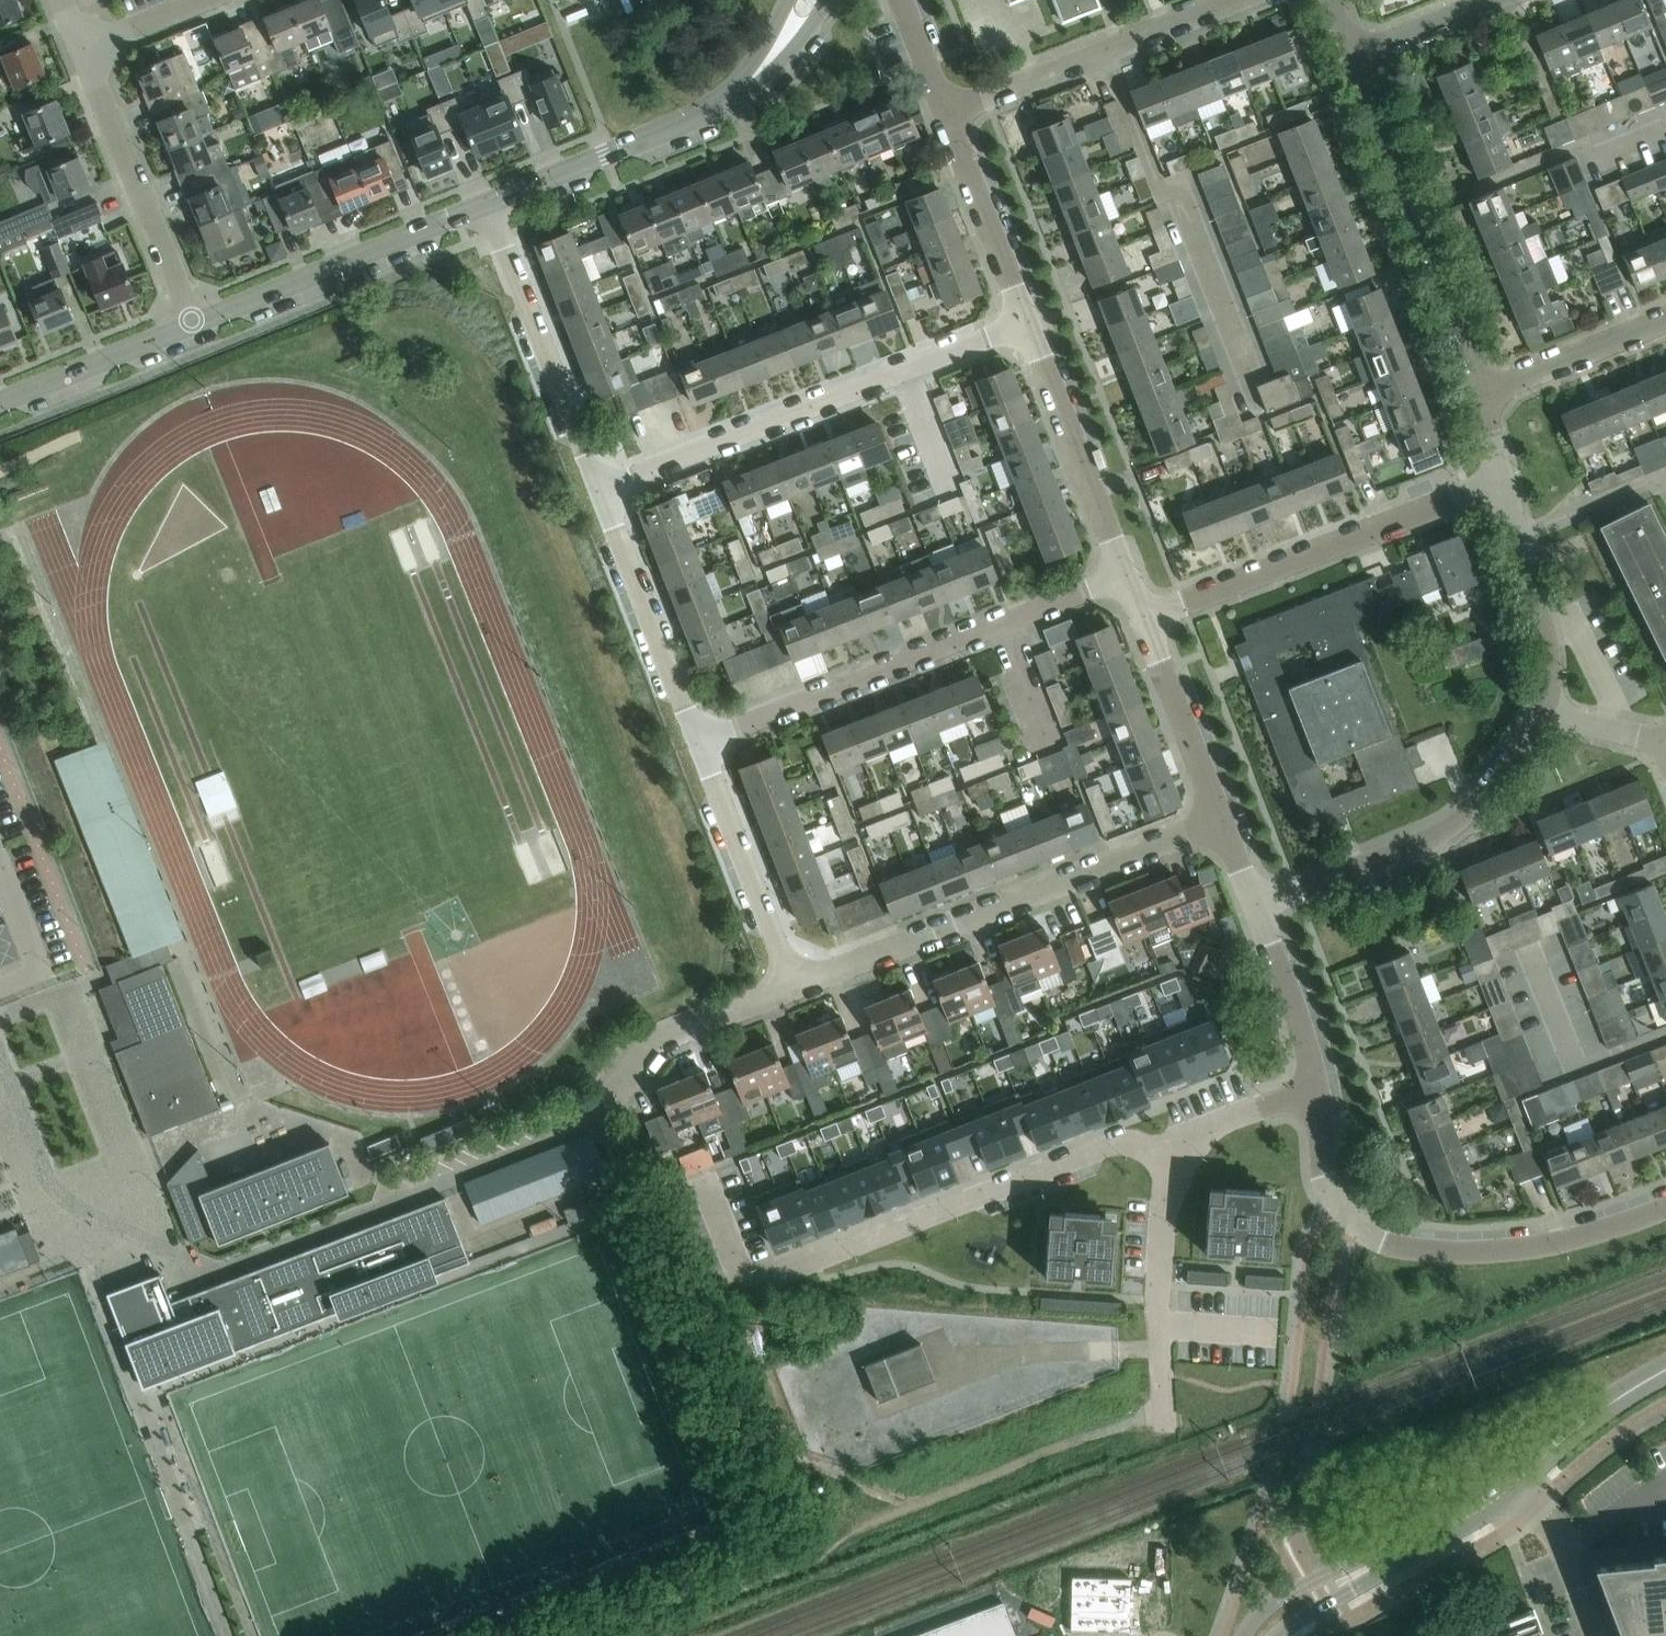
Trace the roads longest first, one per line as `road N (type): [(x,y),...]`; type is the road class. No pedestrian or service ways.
road 1 (residential): [(701,1179),(739,1272),(761,1283),(1113,1146),(1177,1164)]
road 2 (residential): [(599,495),(1026,322)]
road 3 (residential): [(697,744),(1126,577)]
road 4 (residential): [(793,987),(1221,820)]
road 5 (tertiary): [(808,0),(756,73),(713,110),(485,205)]
road 6 (residential): [(1142,618),(1503,478)]
road 7 (residential): [(1546,709),(1454,824),(1256,910)]
road 8 (residential): [(1354,57),(1482,393)]
road 9 (residential): [(1339,1206),(1382,1241),(1445,1251),(1570,1240),(1665,1206)]
road 10 (tertiary): [(485,205),(191,323)]
road 11 (residential): [(944,113),(1237,0)]
road 12 (tertiary): [(1514,1485),(1280,1598),(1243,1635)]
road 13 (residential): [(599,495),(485,205)]
road 14 (residential): [(191,323),(78,49)]
road 15 (tertiary): [(1281,1635),(1477,1520),(1514,1485)]
road 16 (residential): [(1026,322),(1126,577)]
road 17 (residential): [(697,744),(599,495)]
road 18 (residential): [(793,987),(697,744)]
road 19 (residential): [(1177,1164),(1160,1272),(1163,1409)]
road 20 (residential): [(1503,478),(1550,660),(1546,709)]
road 21 (residential): [(606,1105),(648,1043),(793,987)]
road 22 (residential): [(944,113),(1026,322)]
road 23 (residential): [(1142,618),(1221,820)]
road 24 (tertiary): [(191,323),(0,399)]
road 25 (residential): [(1482,393),(1665,317)]
road 26 (residential): [(1315,1093),(1301,1027),(1256,910)]
road 27 (tertiary): [(1665,1366),(1626,1389),(1514,1485)]
road 28 (residential): [(1315,1093),(1221,1121),(1177,1164)]
road 29 (residential): [(1494,0),(1354,57)]
road 30 (residential): [(78,49),(198,0)]
road 31 (residential): [(1665,739),(1546,709)]
road 32 (residential): [(900,0),(944,113)]

